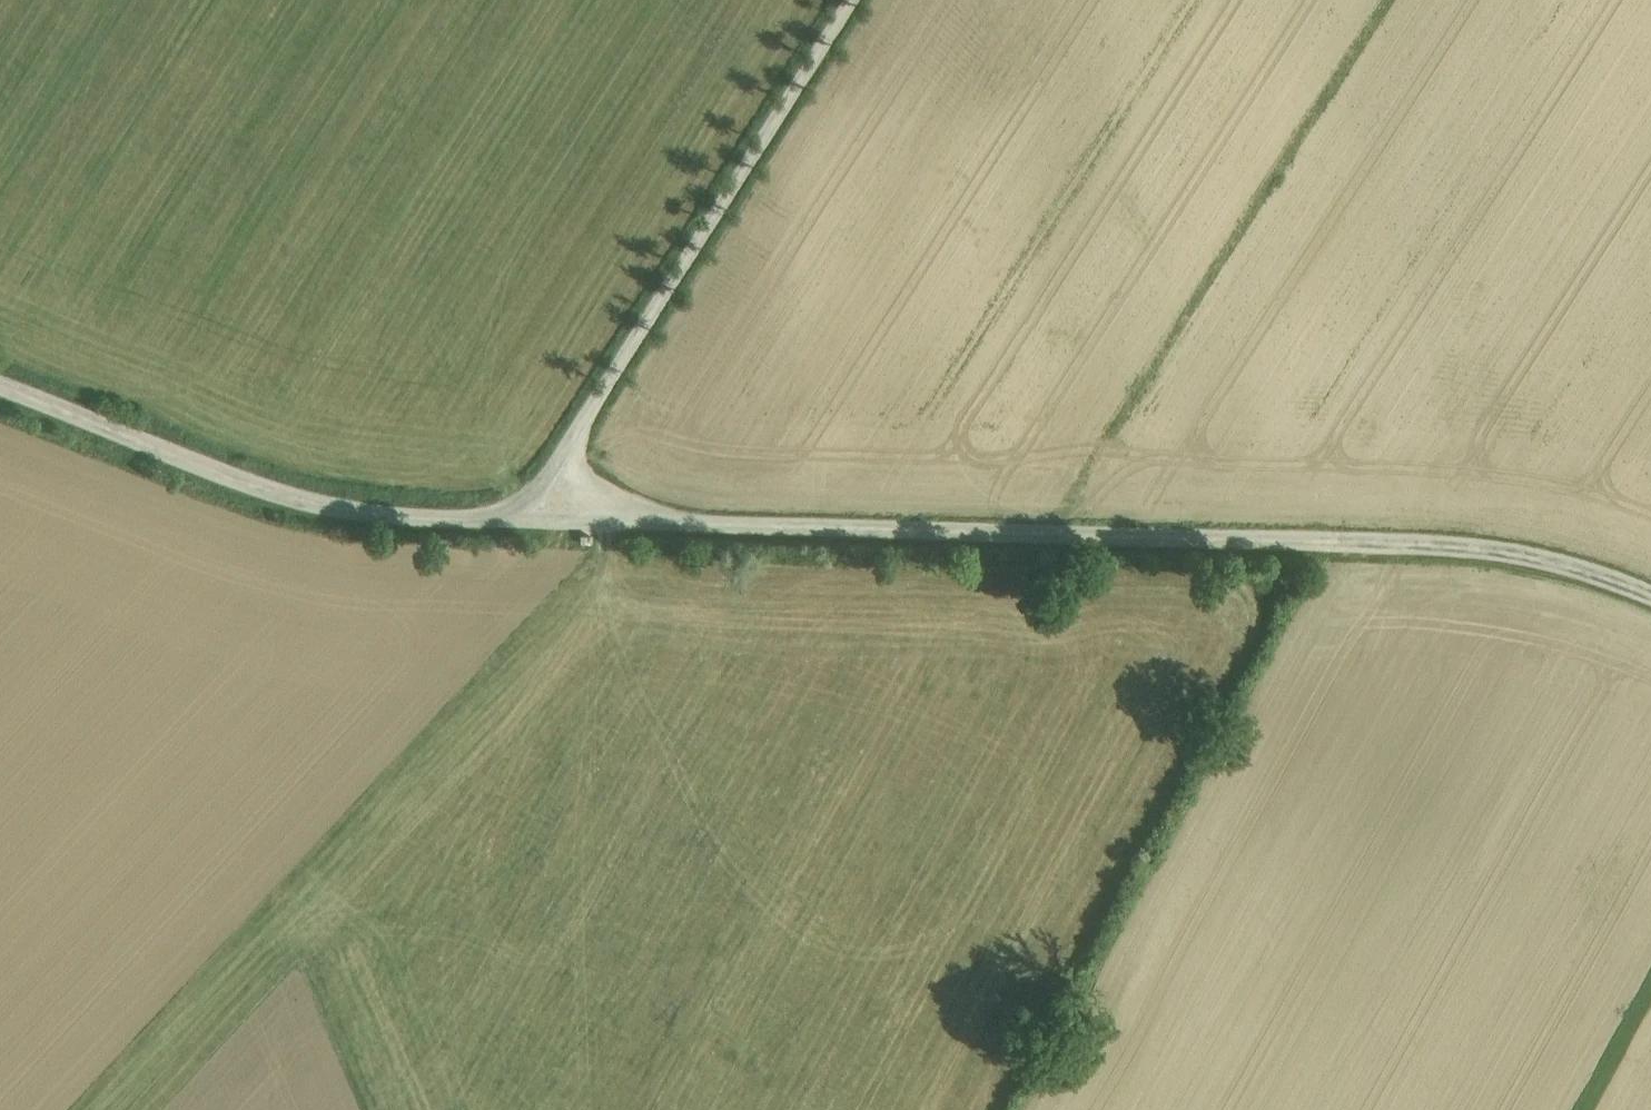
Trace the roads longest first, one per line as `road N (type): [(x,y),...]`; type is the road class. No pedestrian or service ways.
road 1 (unclassified): [(568,519),(1425,544),(1581,569),(1650,597)]
road 2 (unclassified): [(854,0),(566,453),(568,519)]
road 3 (unclassified): [(0,386),(298,501),(387,516),(568,519)]

